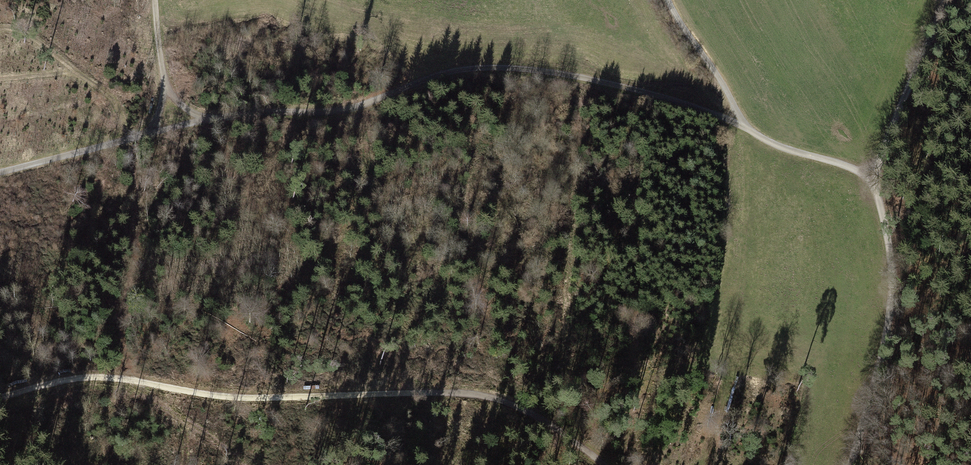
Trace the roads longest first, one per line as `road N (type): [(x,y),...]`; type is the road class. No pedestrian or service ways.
road 1 (track): [(0,173),(220,117),(343,111),(444,73),(491,68),(644,93),(795,152),(874,173)]
road 2 (track): [(133,380),(246,396),(478,394),(530,412),(607,464)]
road 3 (track): [(849,464),(886,340),(892,285),(874,173),(923,70),(943,0)]
road 4 (track): [(133,380),(121,327),(138,197),(125,141)]
road 5 (track): [(667,0),(747,129)]
road 6 (track): [(209,119),(182,107),(166,85),(155,0)]
road 7 (track): [(242,464),(133,380)]
road 8 (track): [(0,397),(65,380),(133,380)]

